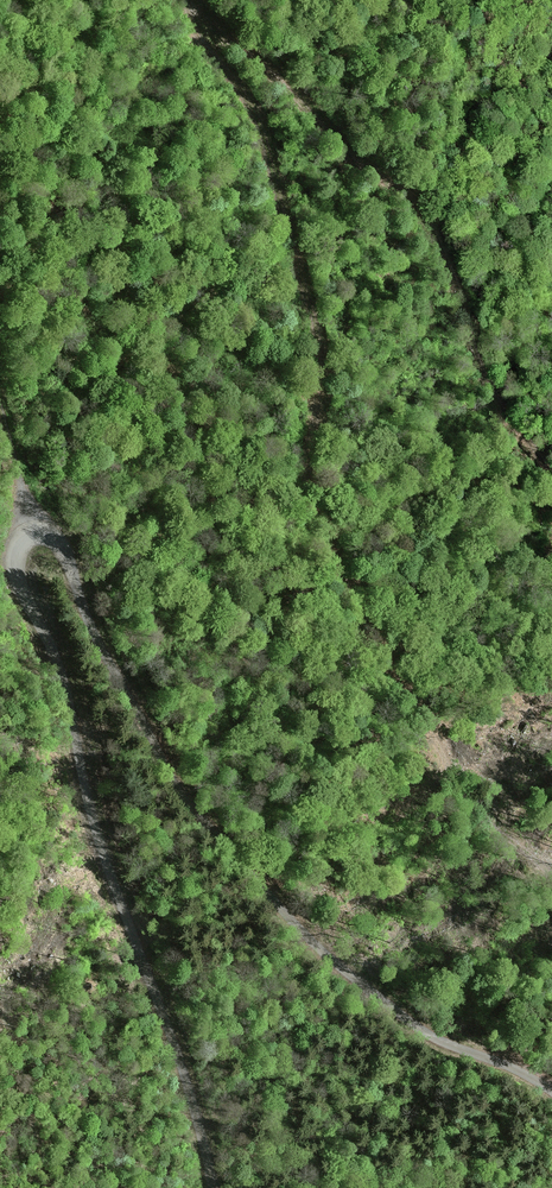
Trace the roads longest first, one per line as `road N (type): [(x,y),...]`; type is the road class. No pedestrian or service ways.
road 1 (track): [(551,1090),(438,1042),(337,965),(246,873),(172,782),(97,639),(65,550),(33,536),(15,555),(14,572),(61,670),(107,870),(189,1089),(213,1187)]
road 2 (track): [(551,873),(483,819),(348,582),(315,488),(322,386),(316,320),(259,119),(197,34),(201,14)]
road 3 (track): [(188,0),(424,220),(460,293),(484,376),(551,472)]
road 4 (track): [(33,536),(0,413)]

